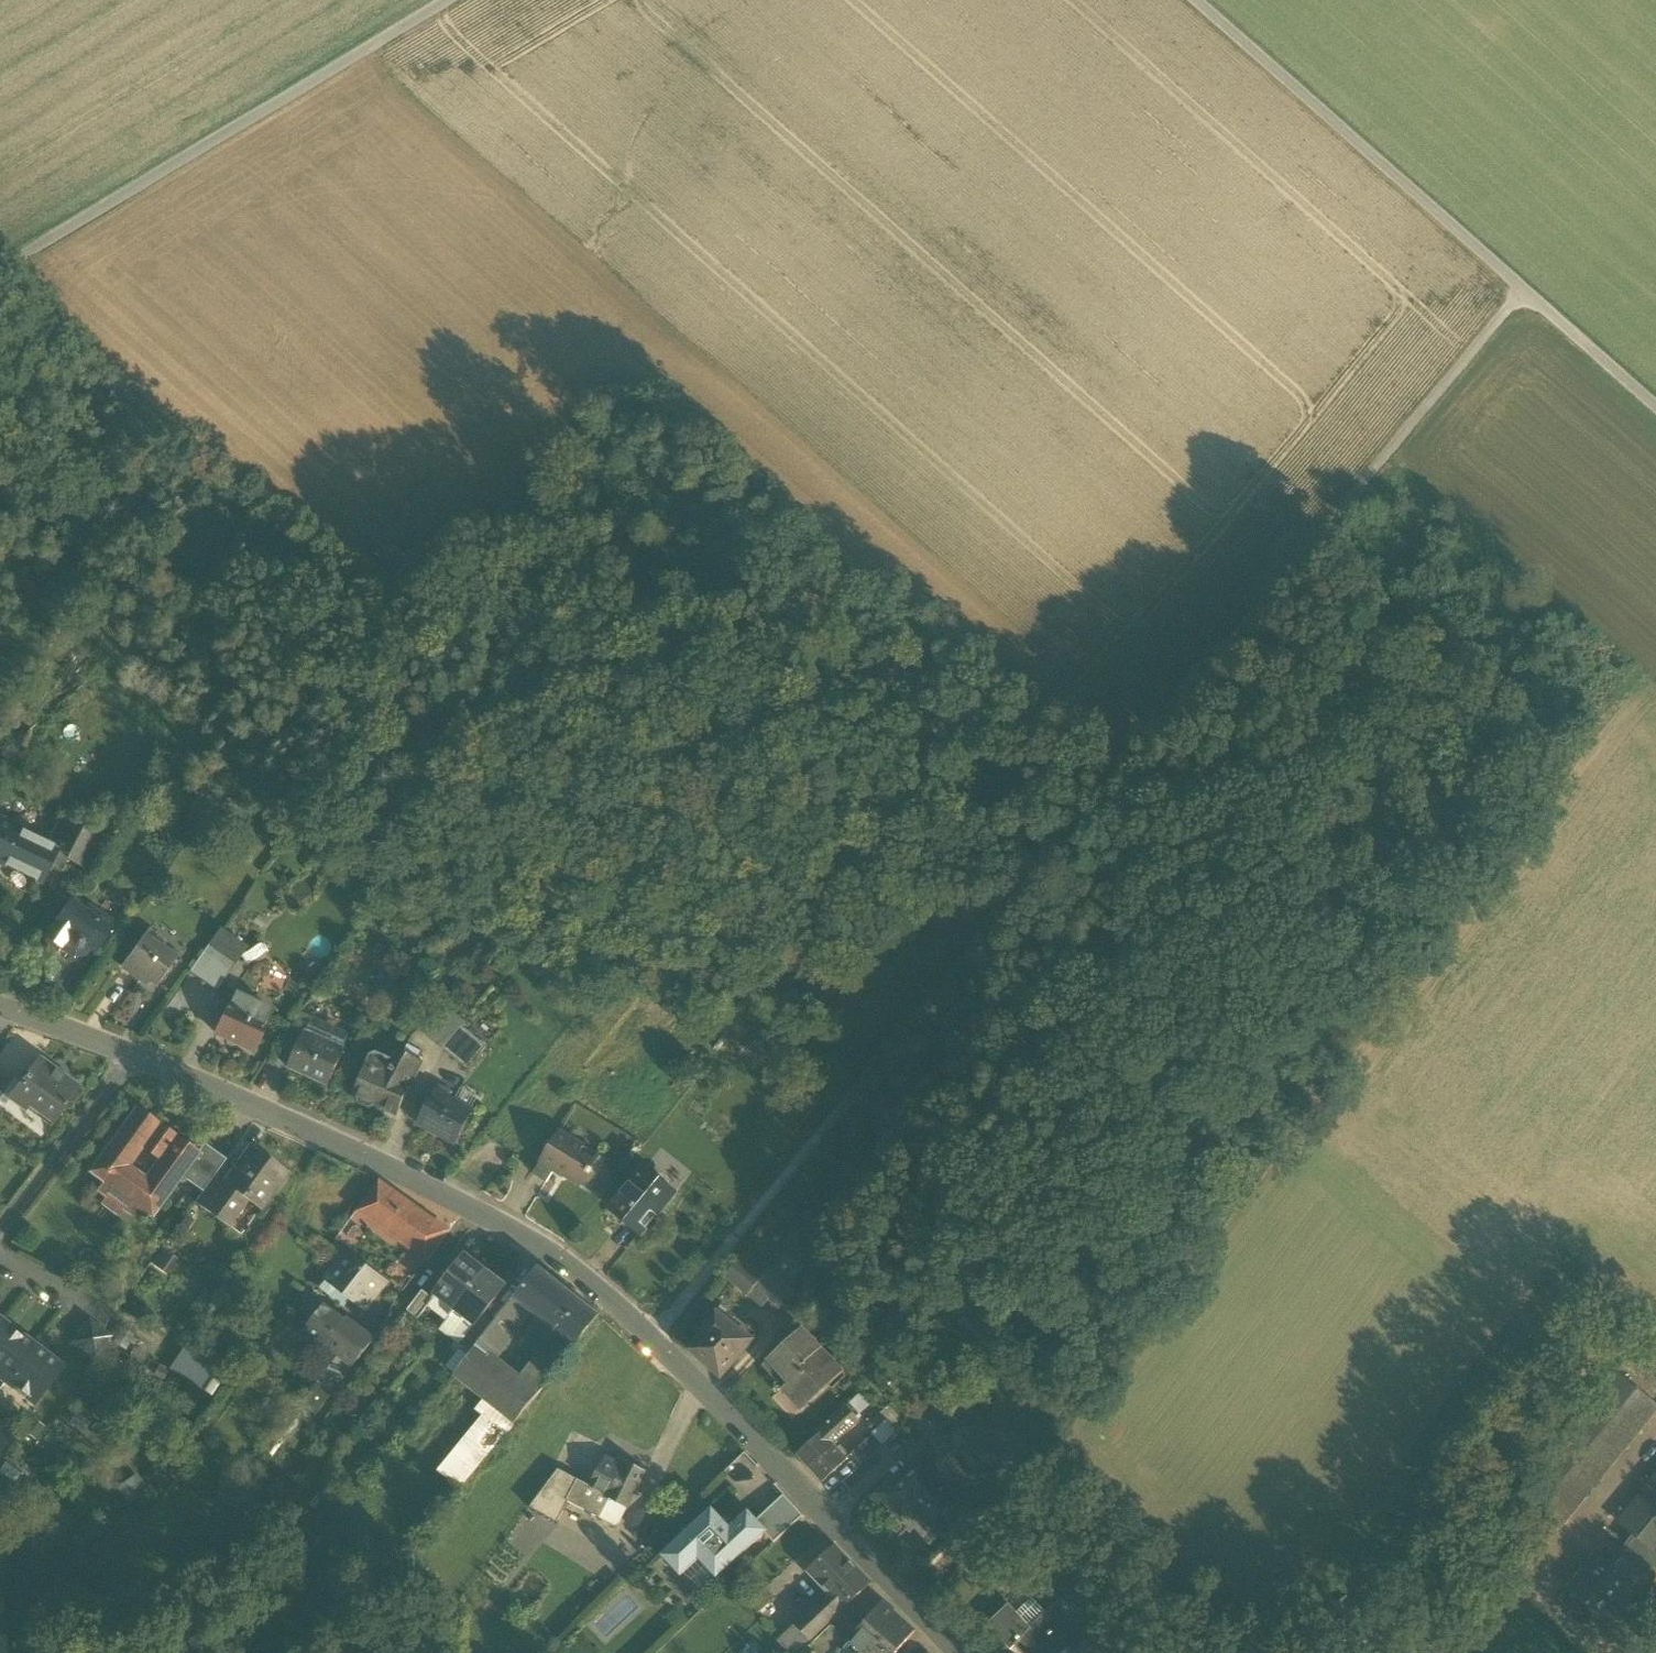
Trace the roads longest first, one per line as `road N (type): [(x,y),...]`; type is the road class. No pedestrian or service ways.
road 1 (track): [(652,1336),(1526,292)]
road 2 (tertiary): [(963,1652),(824,1500),(652,1336),(532,1240),(382,1159),(130,1052),(0,1010)]
road 3 (track): [(1192,0),(1655,409)]
road 4 (track): [(0,270),(448,0)]

